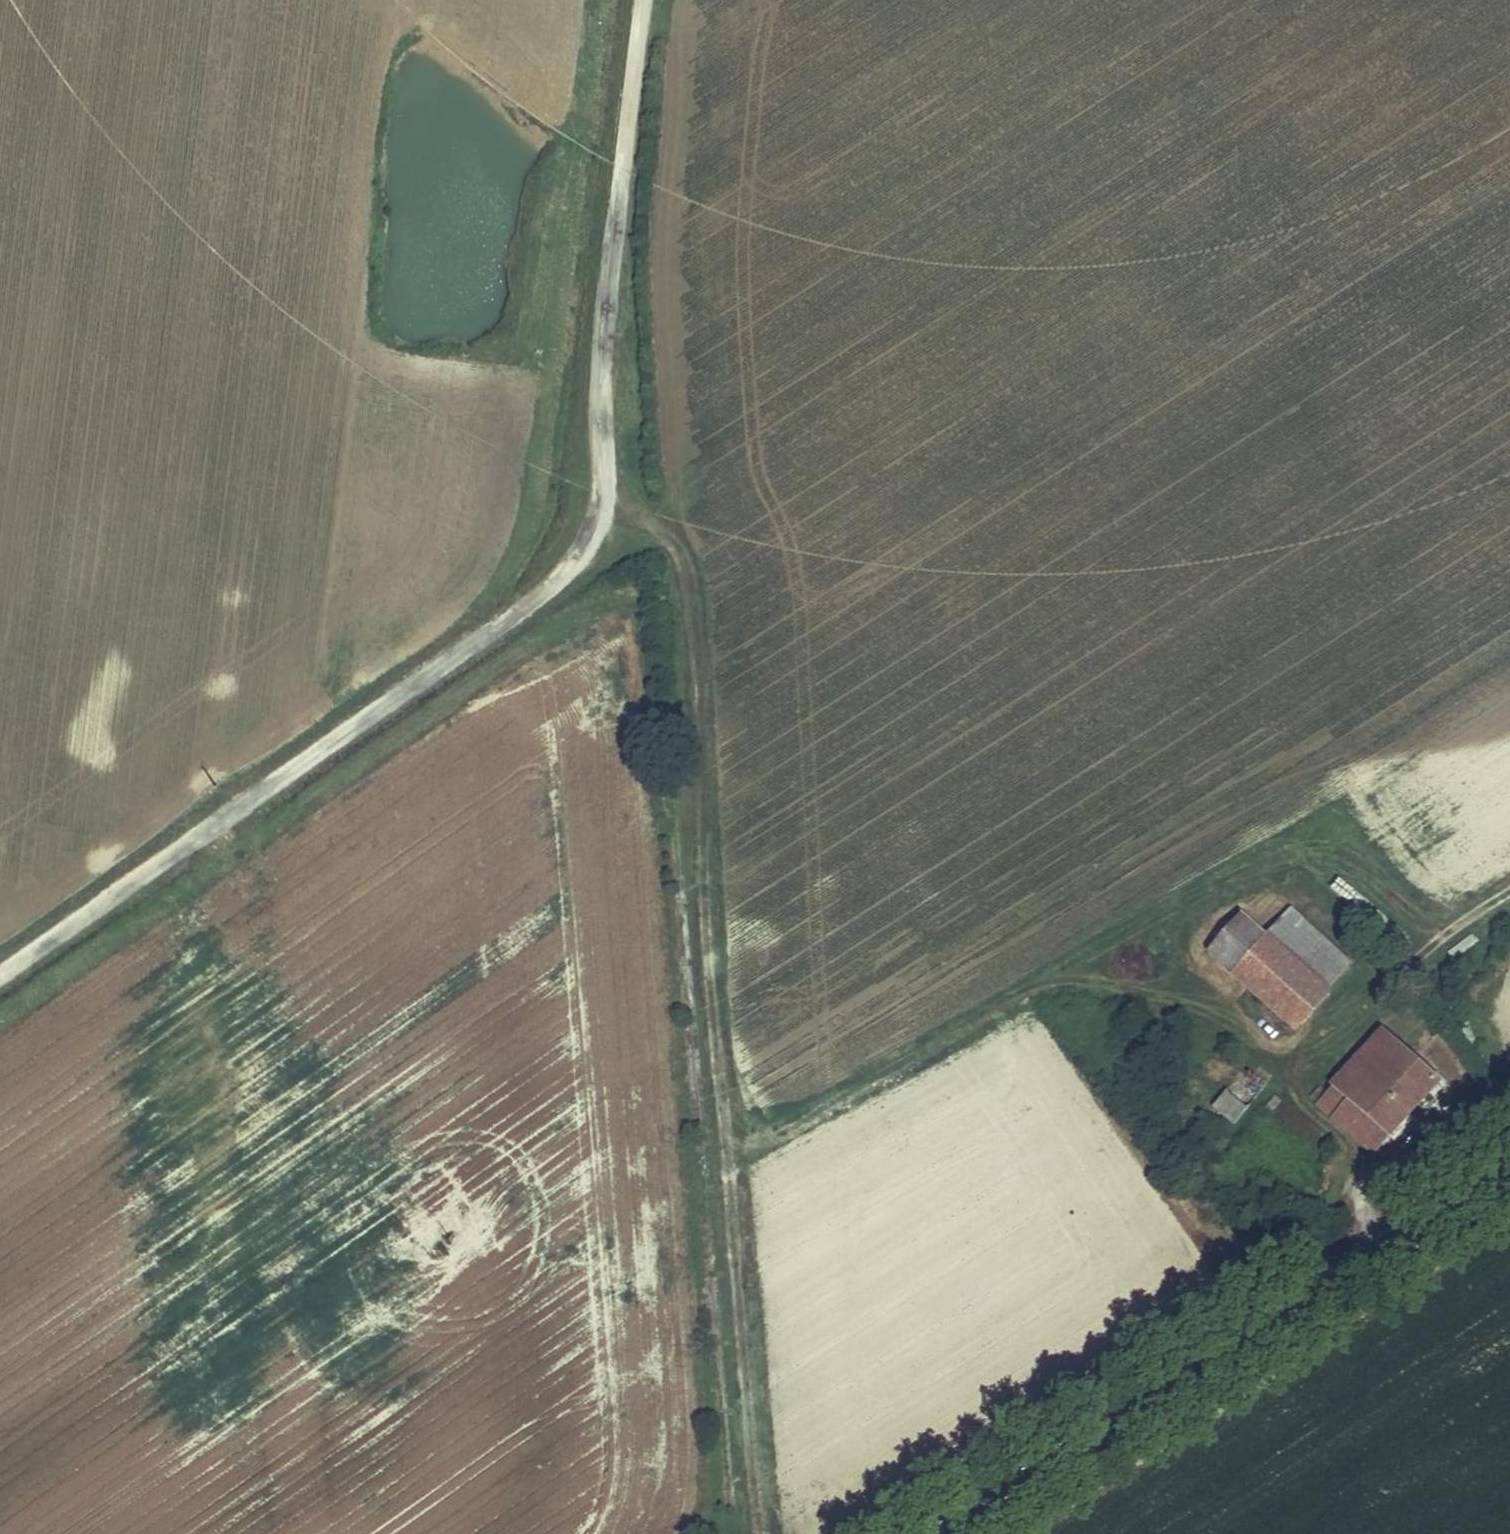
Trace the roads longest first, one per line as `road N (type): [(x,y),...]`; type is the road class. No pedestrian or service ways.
road 1 (unclassified): [(0,970),(520,604),(576,553),(603,500),(596,400),(647,0)]
road 2 (track): [(603,500),(663,534),(690,636),(765,1533)]
road 3 (primary): [(1509,1168),(950,1533)]

